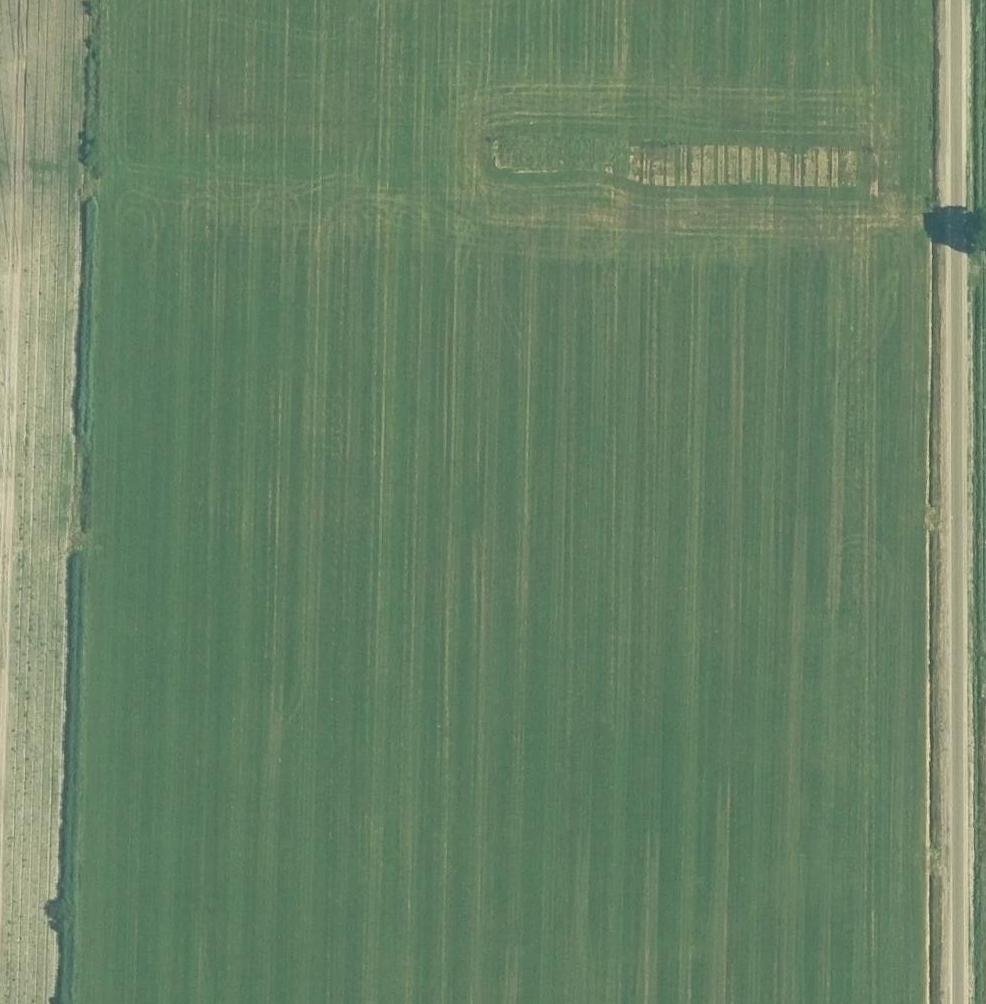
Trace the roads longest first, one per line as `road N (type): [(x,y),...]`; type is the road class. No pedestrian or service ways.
road 1 (unclassified): [(961,1003),(967,0)]

